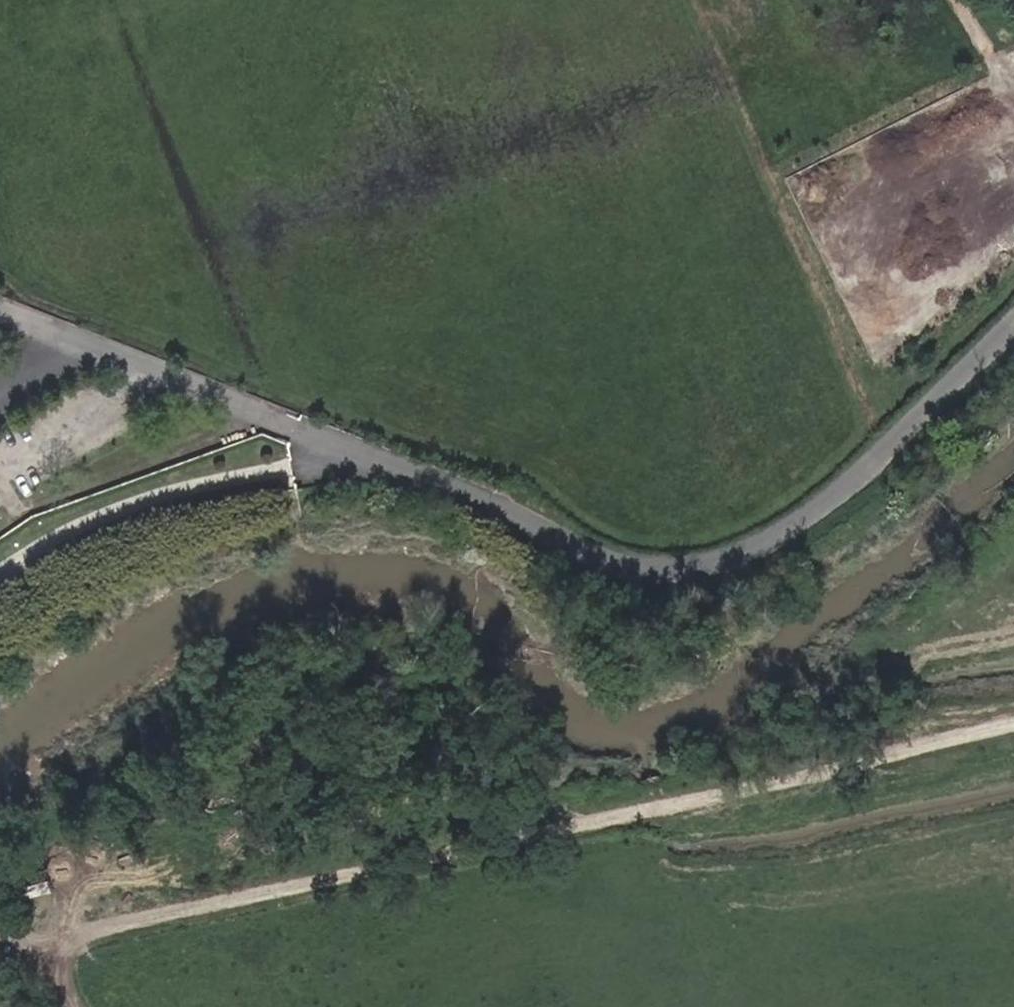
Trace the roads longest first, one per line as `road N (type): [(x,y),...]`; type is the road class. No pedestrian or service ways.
road 1 (track): [(20,945),(1013,730)]

